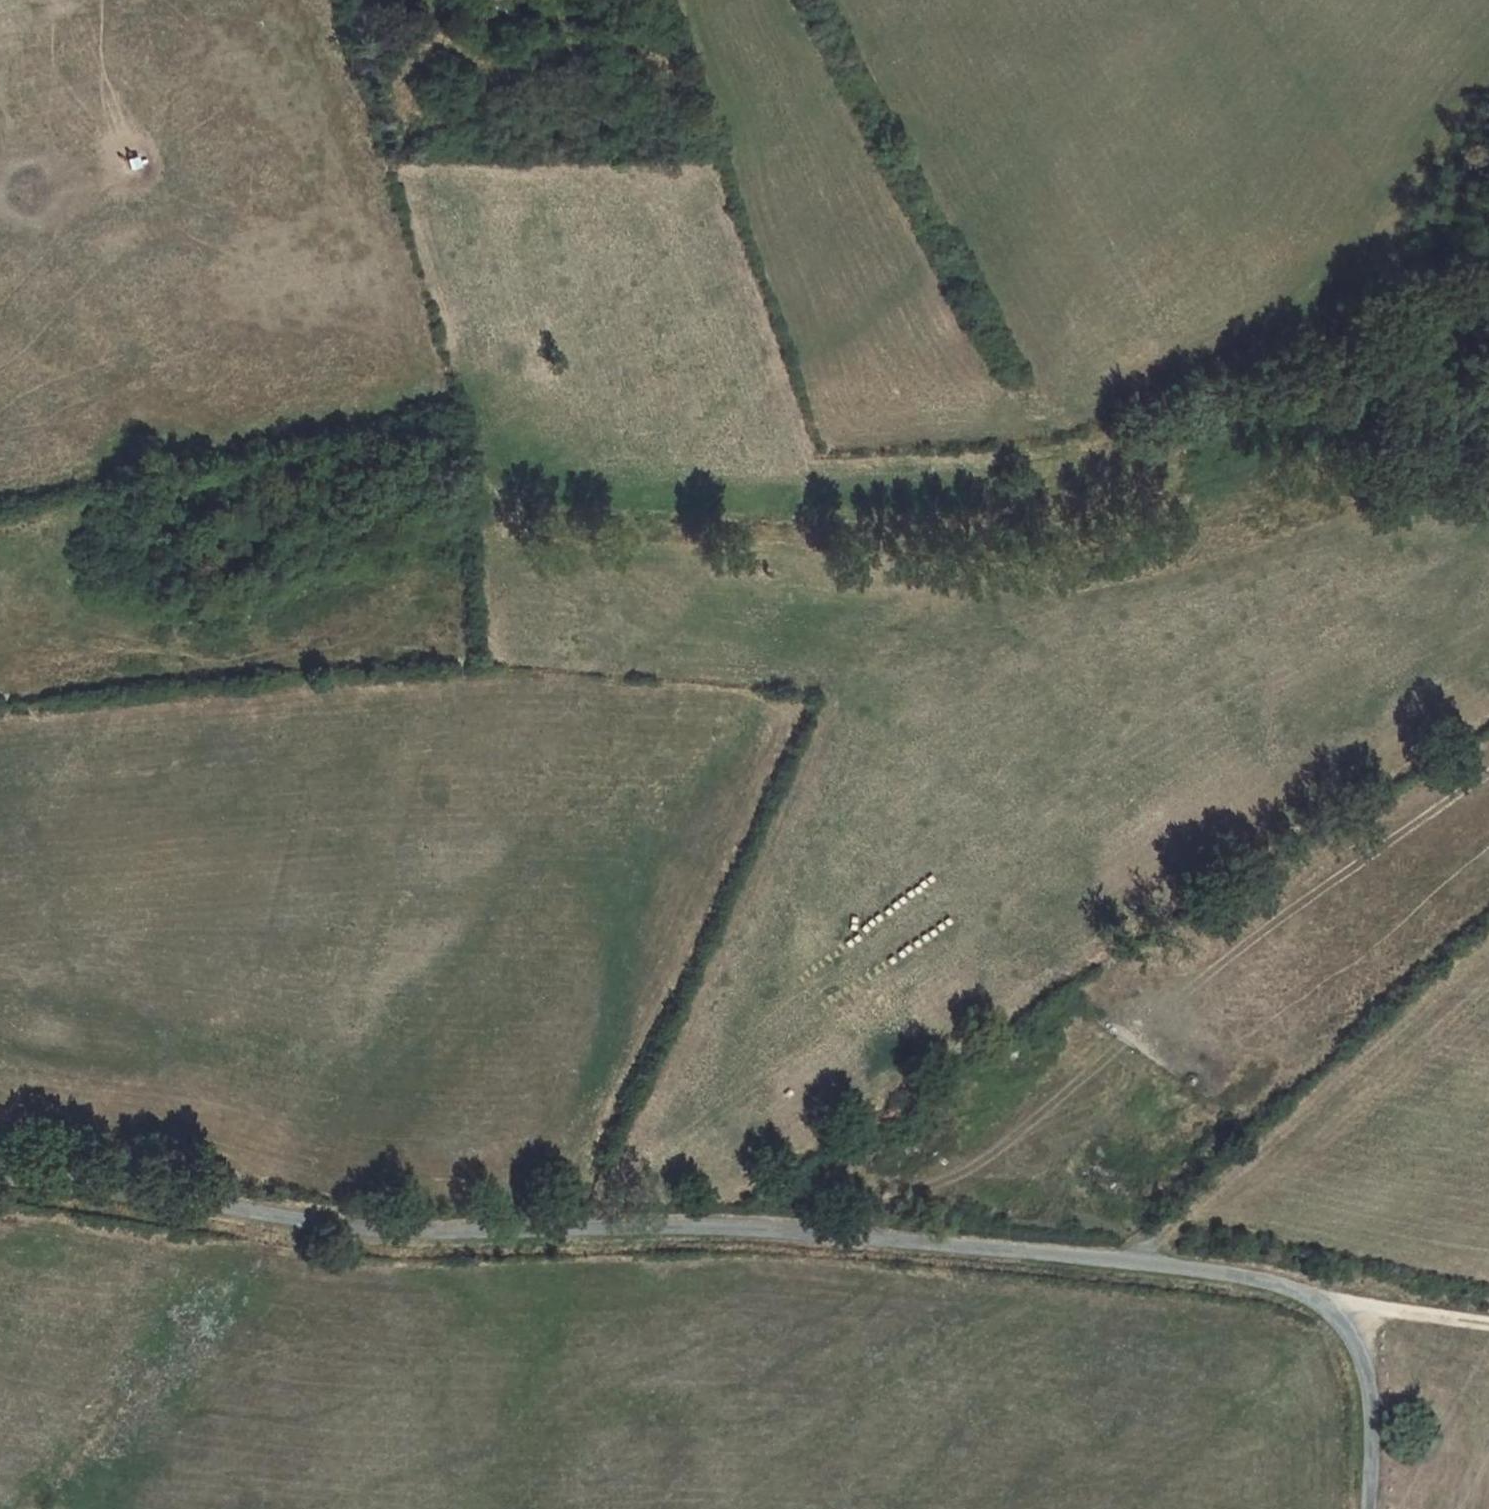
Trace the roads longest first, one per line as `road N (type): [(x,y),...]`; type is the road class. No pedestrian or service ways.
road 1 (unclassified): [(1368,1508),(1372,1420),(1350,1336),(1302,1294),(1257,1279),(826,1236),(598,1229),(432,1237),(0,1182)]
road 2 (track): [(1129,1261),(1488,942)]
road 3 (track): [(1332,1313),(1370,1310),(1488,1324)]

